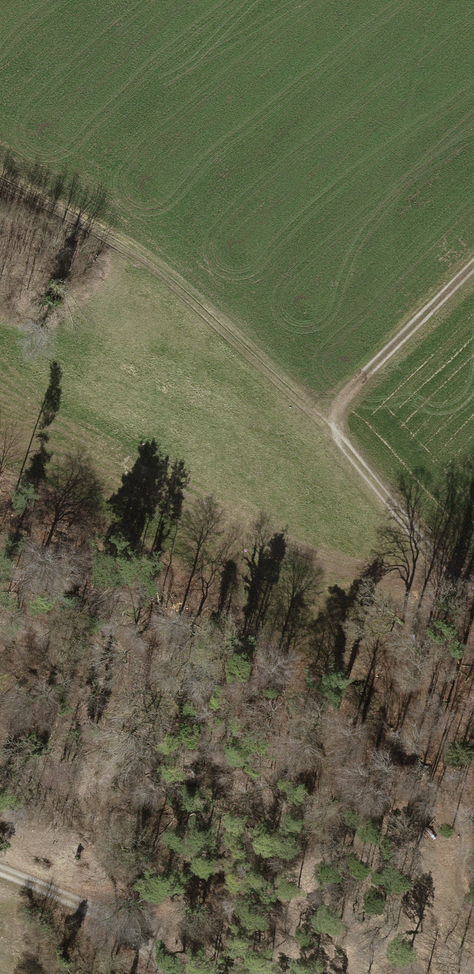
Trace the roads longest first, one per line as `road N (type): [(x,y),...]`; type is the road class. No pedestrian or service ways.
road 1 (track): [(328,421),(171,278),(0,185)]
road 2 (track): [(473,575),(417,530),(328,421)]
road 3 (track): [(473,268),(328,421)]
road 4 (track): [(167,973),(94,915),(0,874)]

